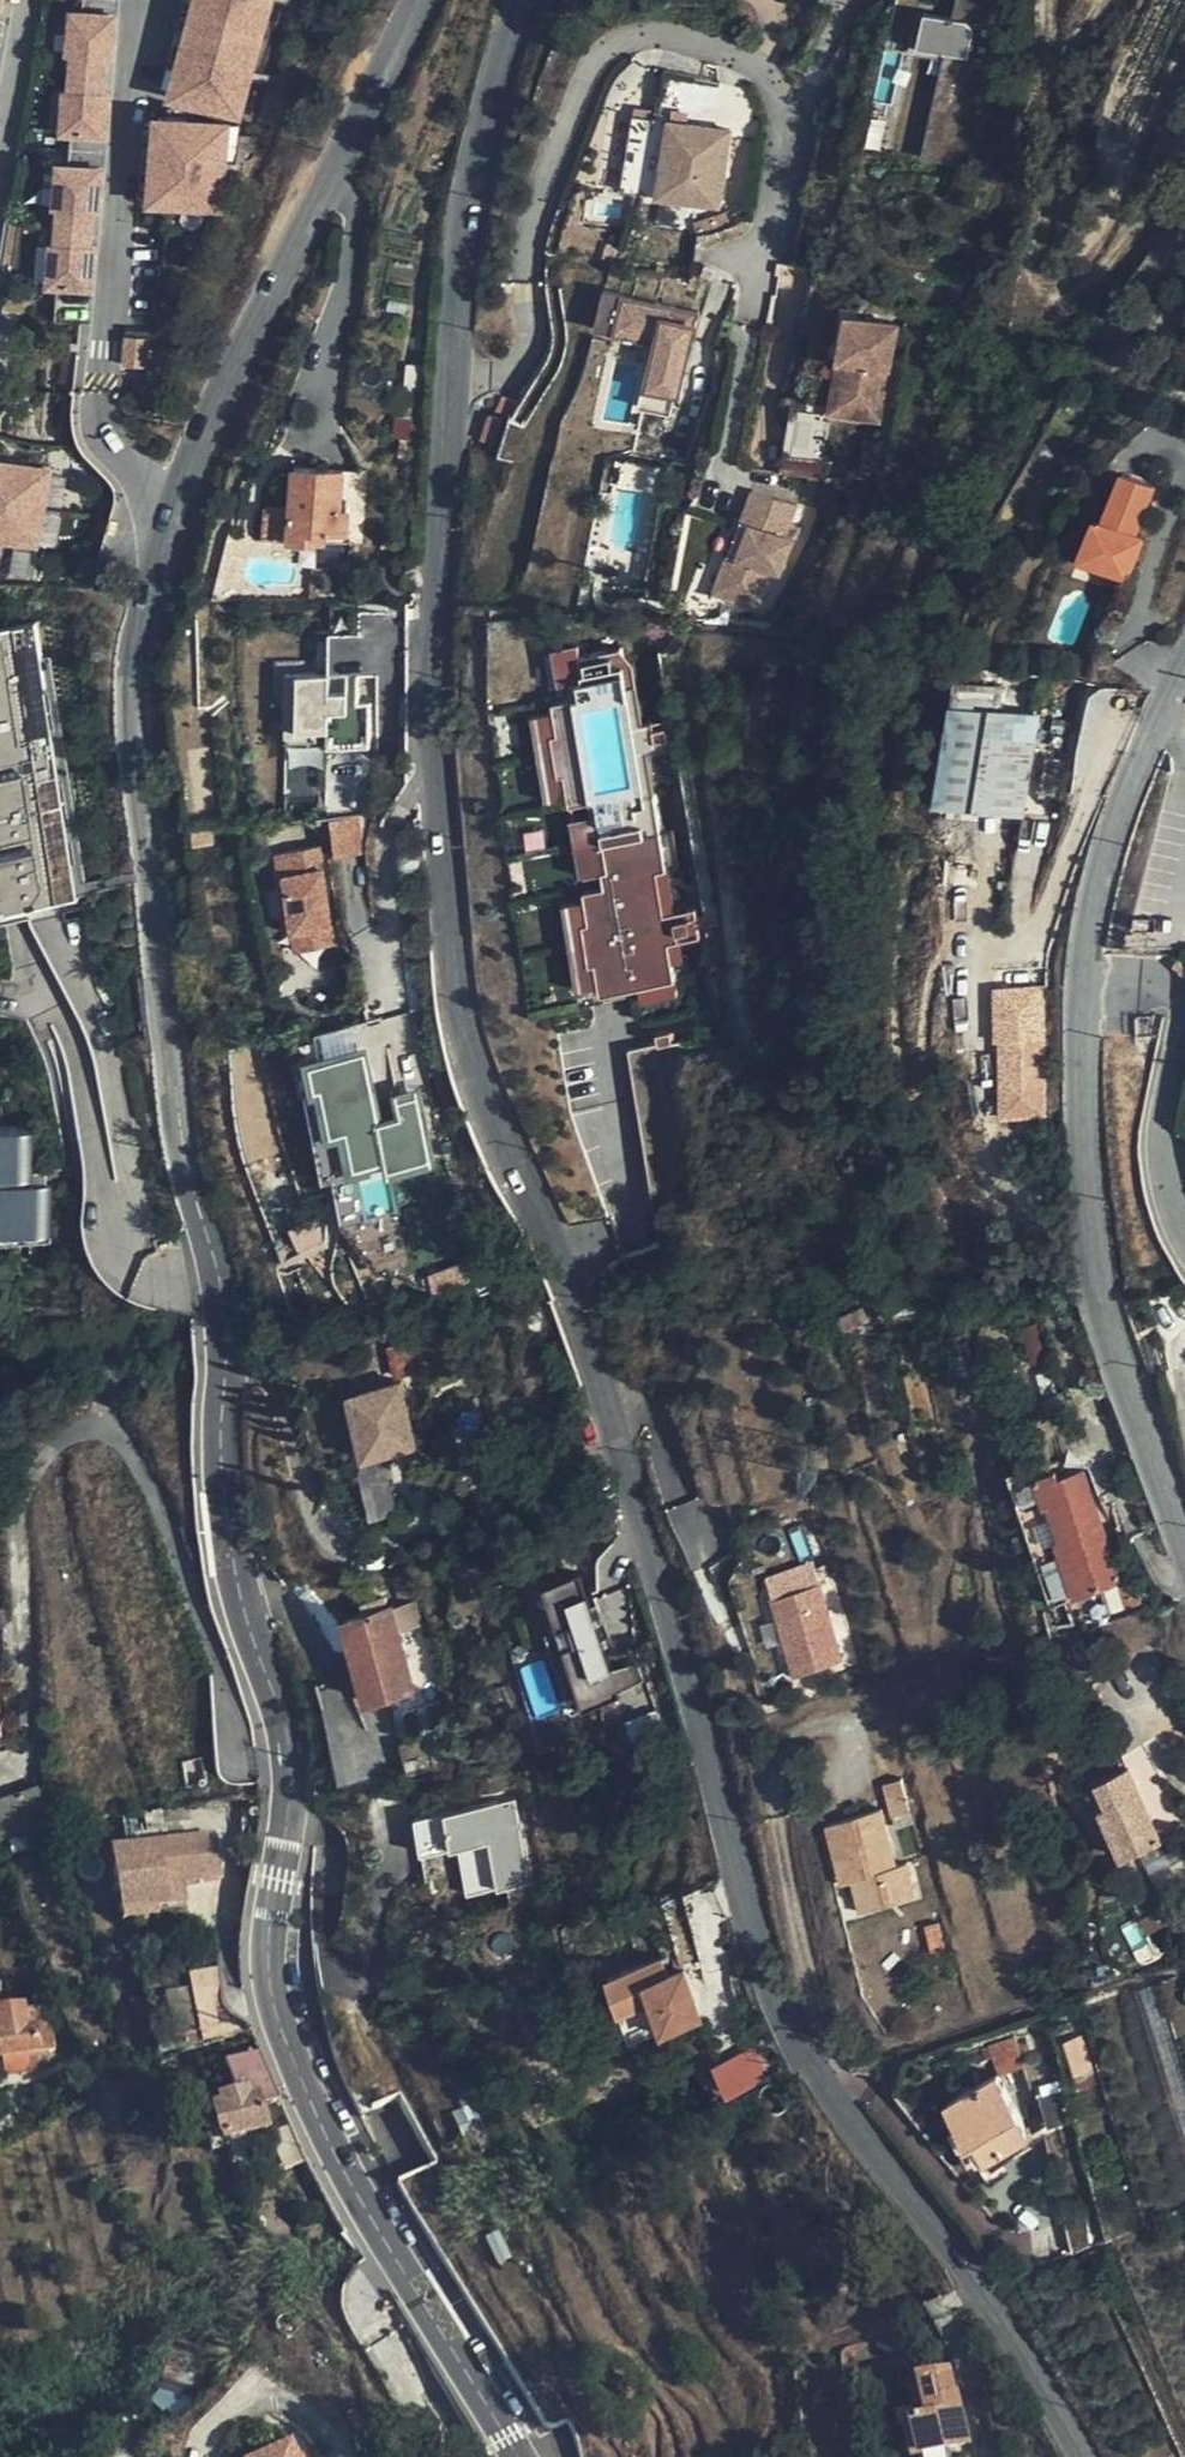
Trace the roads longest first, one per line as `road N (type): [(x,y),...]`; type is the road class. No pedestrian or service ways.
road 1 (tertiary): [(456,381),(436,717),(471,1035),(562,1259),(651,1533),(765,1958),(803,2038),(892,2180),(950,2241),(1009,2323),(1085,2456)]
road 2 (tertiary): [(520,2456),(358,2190),(285,2035),(273,1984),(269,1950),(292,1756),(229,1530),(227,1305),(186,1151),(135,736),(134,670),(181,498)]
road 3 (residential): [(763,255),(785,110),(767,68),(652,31),(625,41),(593,74),(547,194),(531,276),(536,335),(529,352),(515,368),(456,381)]
road 4 (tertiary): [(1184,1534),(1097,1262),(1088,983)]
road 5 (tertiary): [(181,498),(207,429),(419,0)]
road 6 (residential): [(142,0),(103,411),(122,457),(181,498)]
road 7 (tertiary): [(523,0),(472,205),(456,381)]
road 8 (tertiary): [(1088,983),(1120,819),(1184,666)]
road 9 (residential): [(1184,1025),(1165,1128),(1168,1172),(1184,1216)]
road 10 (residential): [(0,161),(27,0)]

